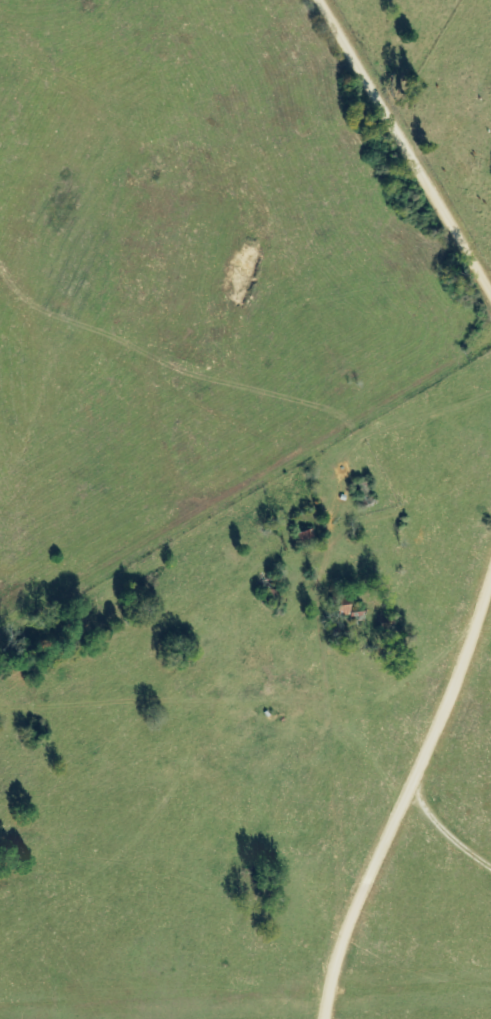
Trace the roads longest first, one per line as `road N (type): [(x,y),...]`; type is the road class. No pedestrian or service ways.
road 1 (residential): [(385,850),(345,815),(325,745),(340,521),(330,476),(201,241),(96,131),(0,64)]
road 2 (residential): [(490,321),(311,0)]
road 3 (residential): [(385,850),(414,810),(490,594)]
road 4 (residential): [(363,1018),(385,850)]

